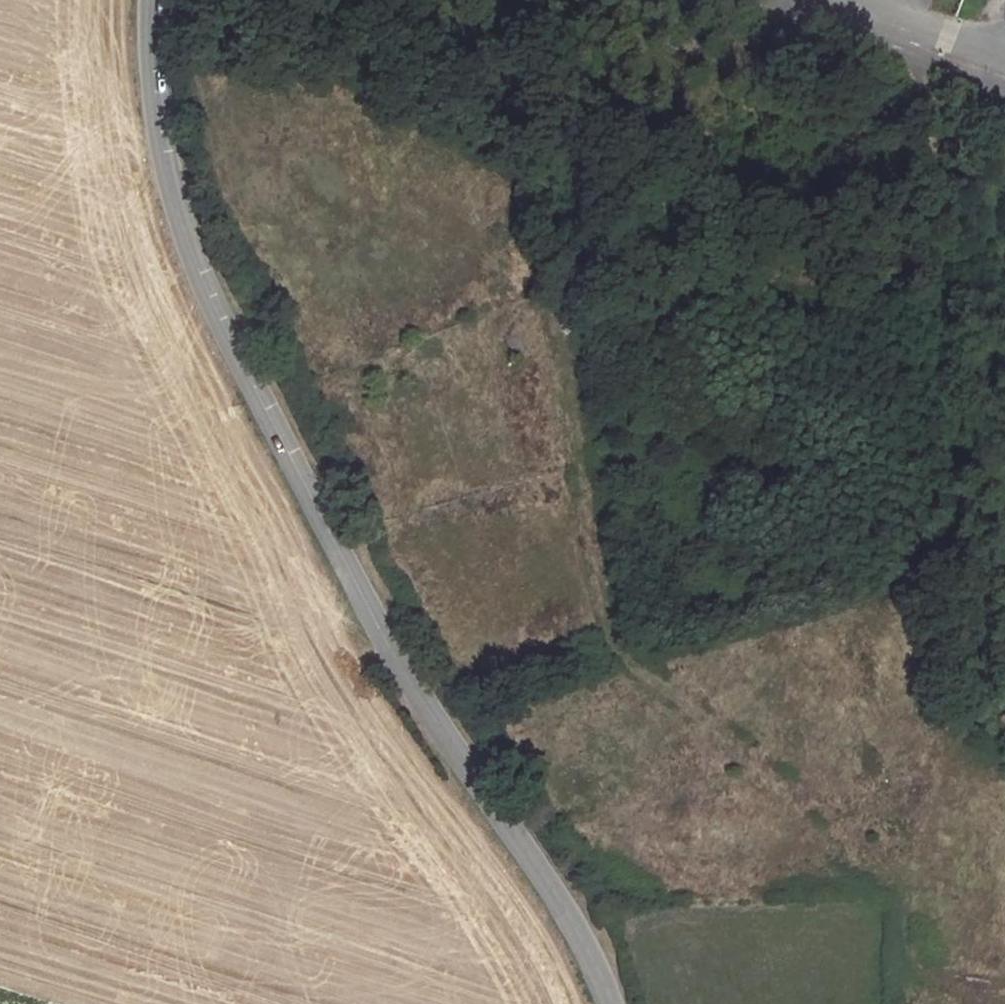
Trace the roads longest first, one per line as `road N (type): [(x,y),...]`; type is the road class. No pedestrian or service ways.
road 1 (tertiary): [(156,0),(154,87),(187,240),(350,574),(439,726),(569,918),(611,1003)]
road 2 (unclassified): [(845,0),(975,45)]

